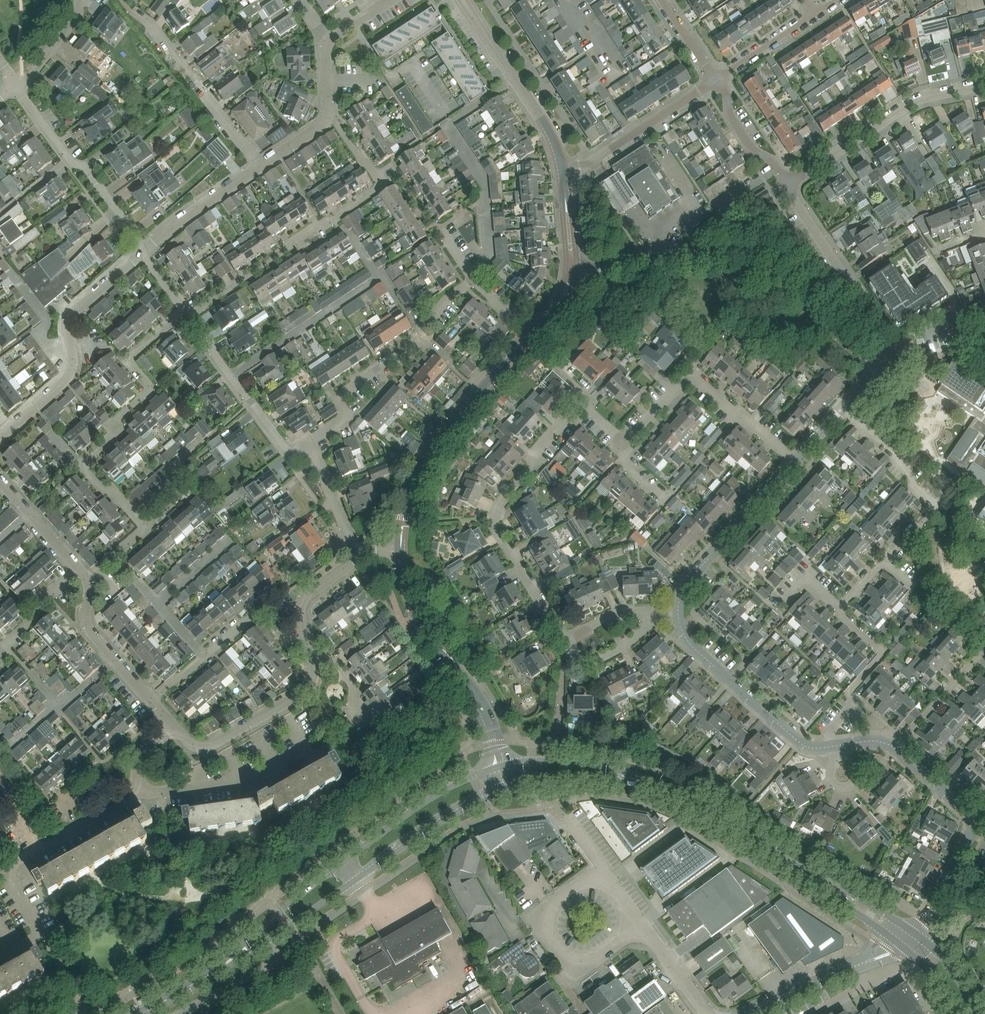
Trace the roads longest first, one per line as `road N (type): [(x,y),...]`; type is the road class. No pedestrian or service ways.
road 1 (secondary): [(500,766),(409,812),(212,973)]
road 2 (secondary): [(212,973),(424,832),(505,792)]
road 3 (residential): [(191,313),(312,228),(327,227),(383,190),(329,114)]
road 4 (residential): [(574,641),(495,519),(533,454),(585,403)]
road 5 (residential): [(847,317),(757,257),(574,274)]
road 6 (residential): [(138,522),(82,462),(142,396),(134,349),(186,307)]
road 7 (residential): [(0,953),(38,926),(5,871),(132,796)]
road 8 (residential): [(814,749),(880,657),(841,607),(891,549)]
road 9 (tertiary): [(400,545),(410,492),(429,449),(529,335)]
road 10 (residential): [(312,445),(346,420),(346,388),(417,340),(427,318),(471,275)]
road 11 (secondary): [(840,894),(696,807),(624,779)]
road 12 (tertiary): [(500,766),(475,703),(418,617),(400,545)]
road 13 (residential): [(0,433),(66,376),(80,304),(143,249)]
road 14 (residential): [(471,275),(485,244),(484,197),(451,122),(516,82)]
road 15 (residential): [(788,185),(919,100),(984,85)]
road 16 (residential): [(795,461),(695,380),(625,442)]
road 17 (residential): [(678,617),(683,589),(795,461)]
road 18 (residential): [(143,249),(23,96)]
road 19 (residential): [(259,168),(139,17)]
road 20 (residential): [(814,749),(694,649),(678,617)]
road 21 (residential): [(312,445),(282,446),(191,313)]
road 22 (residential): [(891,549),(925,518),(928,497),(897,452),(845,407)]
road 23 (residential): [(601,873),(548,921),(557,947),(586,958),(635,923)]
road 24 (residential): [(132,796),(245,780),(309,744)]
road 25 (residential): [(310,662),(301,696),(215,744),(192,746),(175,729)]
road 26 (residential): [(717,82),(564,175)]
road 27 (residential): [(847,317),(852,291),(788,185)]
road 28 (residential): [(153,701),(93,640),(87,580)]
road 29 (residential): [(143,249),(259,168)]
road 30 (residential): [(361,556),(304,607),(310,662)]
road 31 (residential): [(153,701),(252,614)]
road 32 (residential): [(984,653),(897,749)]
road 33 (tertiary): [(752,1013),(870,962)]
road 34 (secondary): [(624,779),(591,764),(500,766)]
road 35 (residential): [(788,185),(752,150),(717,82)]
road 36 (residential): [(361,556),(312,445)]
road 37 (residential): [(82,571),(0,482)]
road 38 (secondary): [(505,792),(624,779)]

